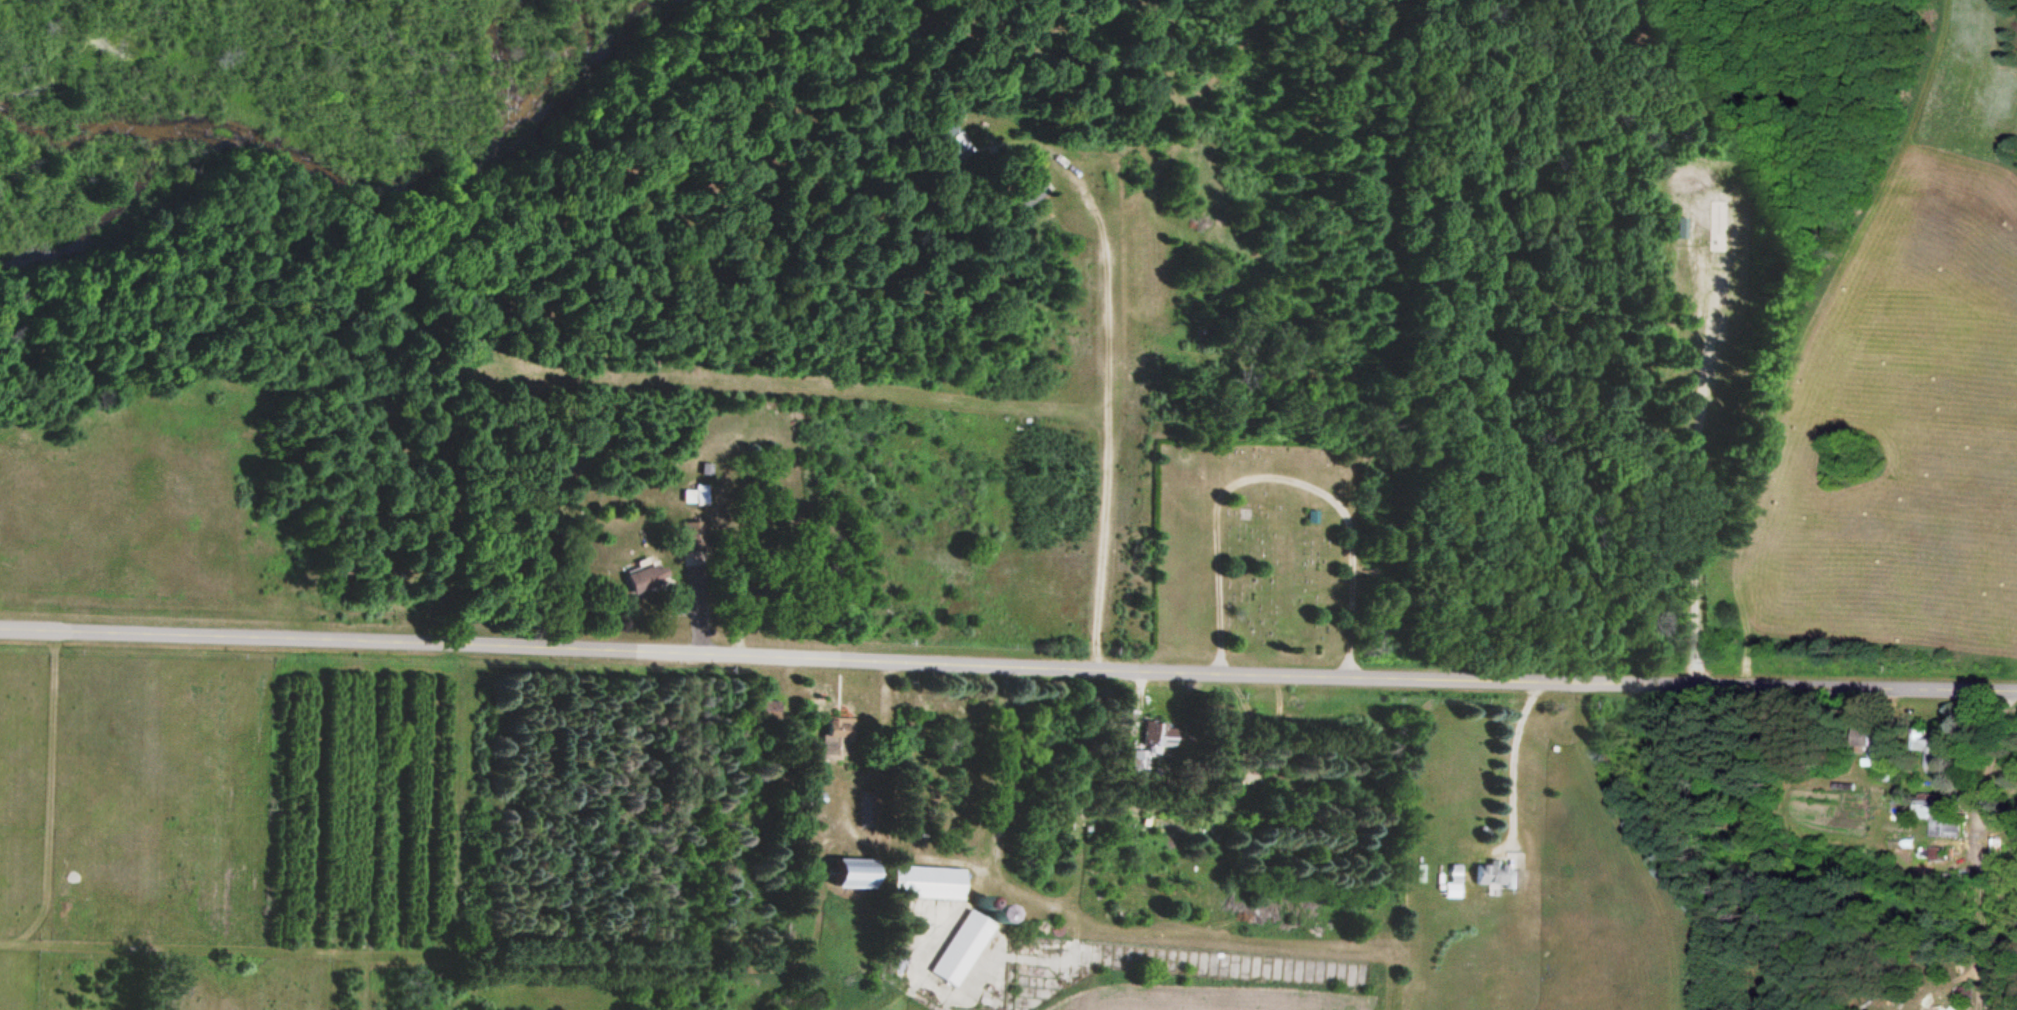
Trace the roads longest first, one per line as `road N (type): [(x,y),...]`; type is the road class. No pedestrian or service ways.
road 1 (residential): [(2016,696),(65,629)]

